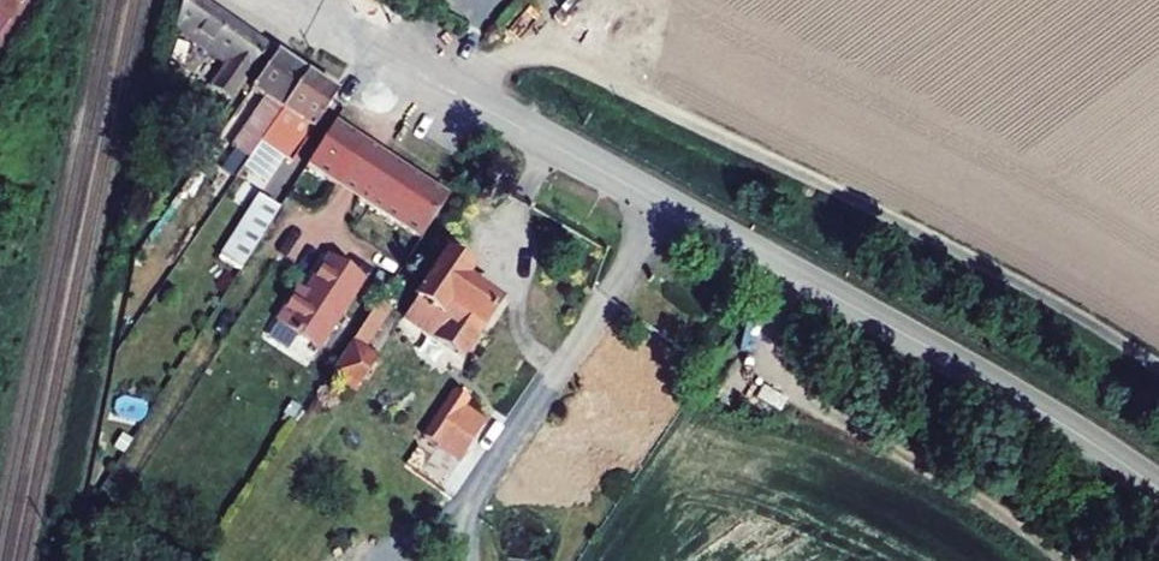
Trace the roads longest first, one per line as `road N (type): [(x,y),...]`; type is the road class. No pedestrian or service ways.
road 1 (residential): [(443,83),(518,55),(567,54),(1011,272),(1158,360)]
road 2 (tertiary): [(524,132),(982,380),(1158,492)]
road 3 (tertiary): [(244,0),(524,132)]
road 4 (tertiary): [(443,83),(304,0)]

